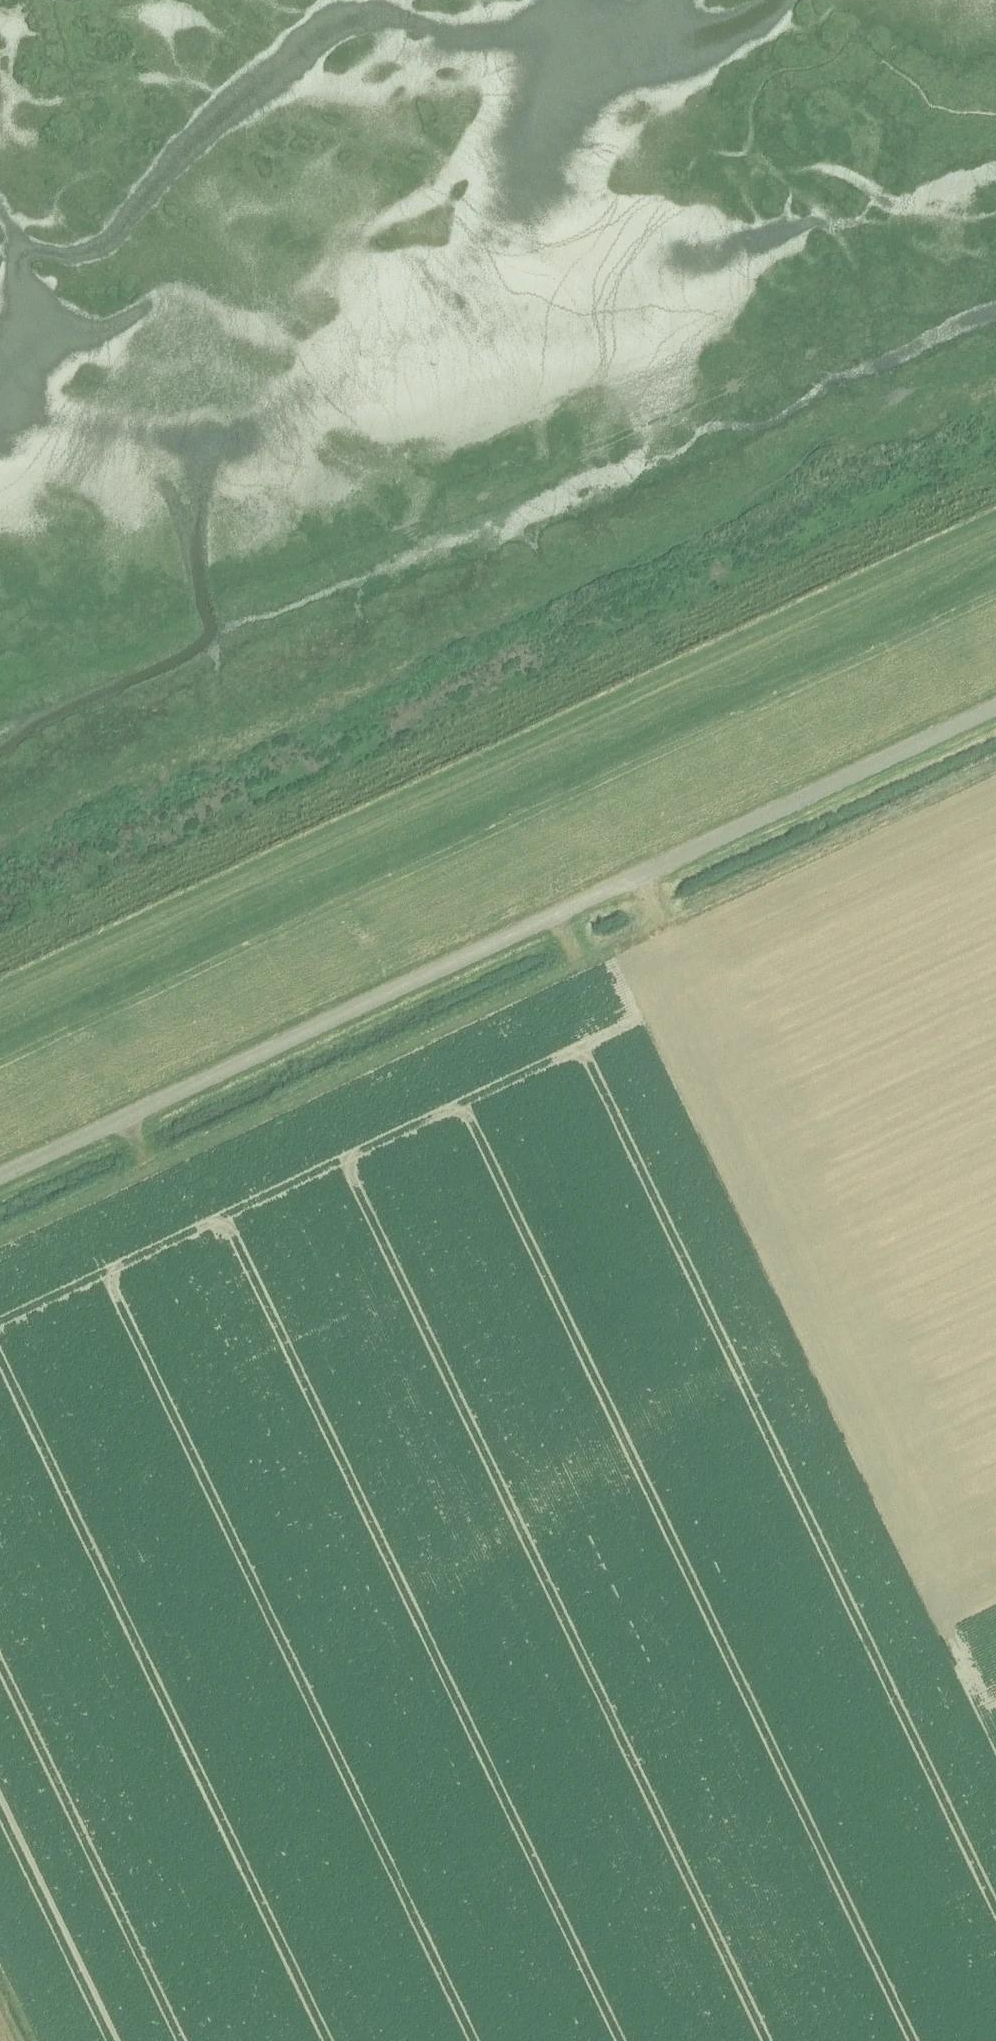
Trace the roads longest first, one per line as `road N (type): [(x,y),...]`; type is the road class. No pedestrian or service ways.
road 1 (unclassified): [(995,707),(0,1175)]

